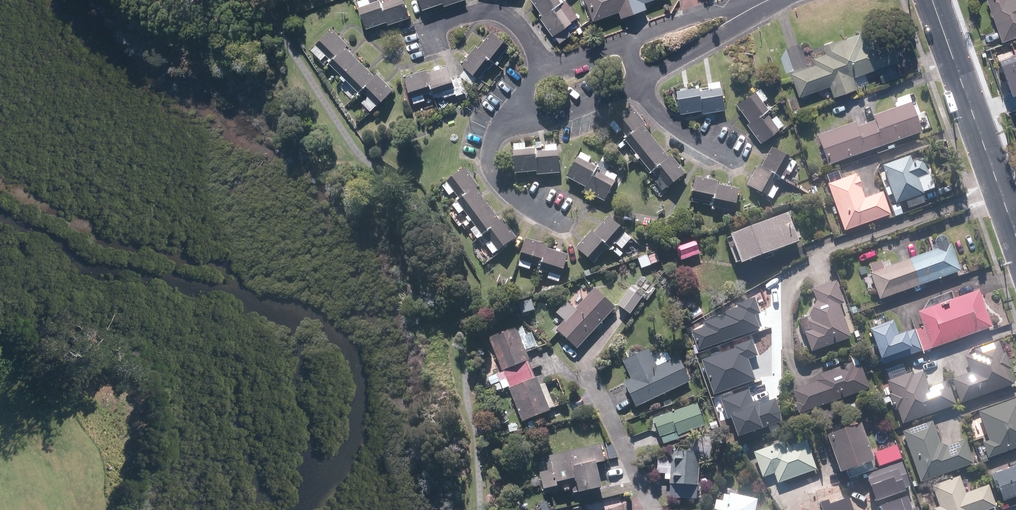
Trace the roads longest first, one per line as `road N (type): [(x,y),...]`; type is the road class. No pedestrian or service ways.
road 1 (secondary): [(1015,241),(932,0)]
road 2 (residential): [(564,226),(510,198),(489,167),(495,133),(524,110)]
road 3 (residential): [(770,0),(638,82)]
road 4 (residential): [(432,35),(474,12),(506,15),(546,70)]
road 5 (residential): [(638,82),(551,119),(524,110)]

